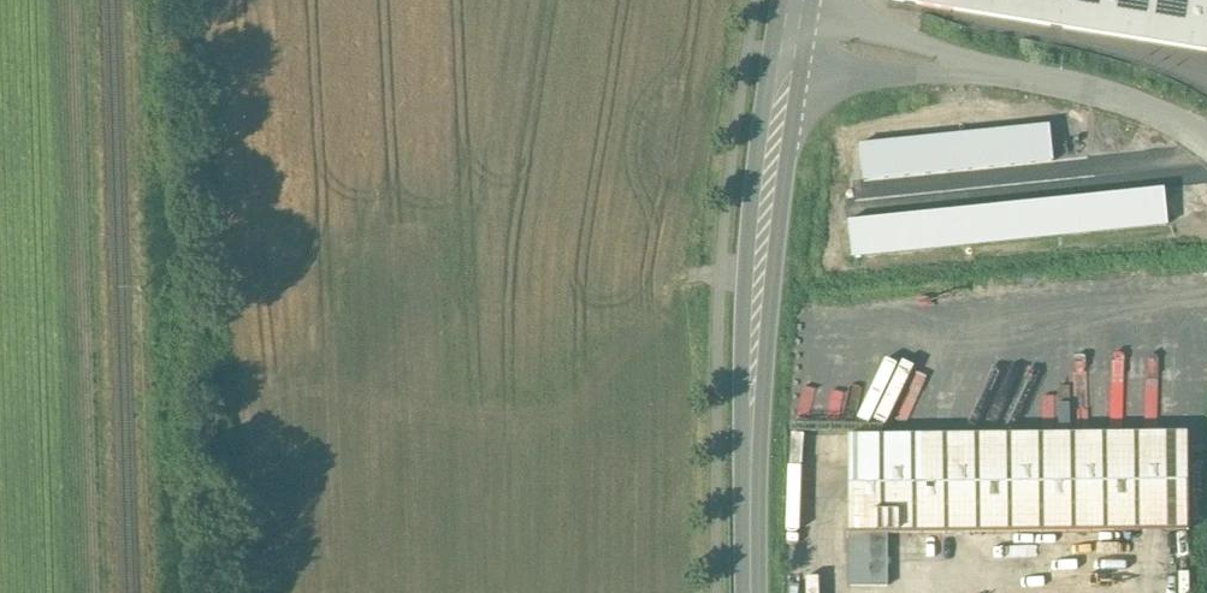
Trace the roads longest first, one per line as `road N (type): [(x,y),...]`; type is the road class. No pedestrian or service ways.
road 1 (secondary): [(790,37),(758,280),(751,592)]
road 2 (unclassified): [(790,37),(1104,92),(1206,139)]

